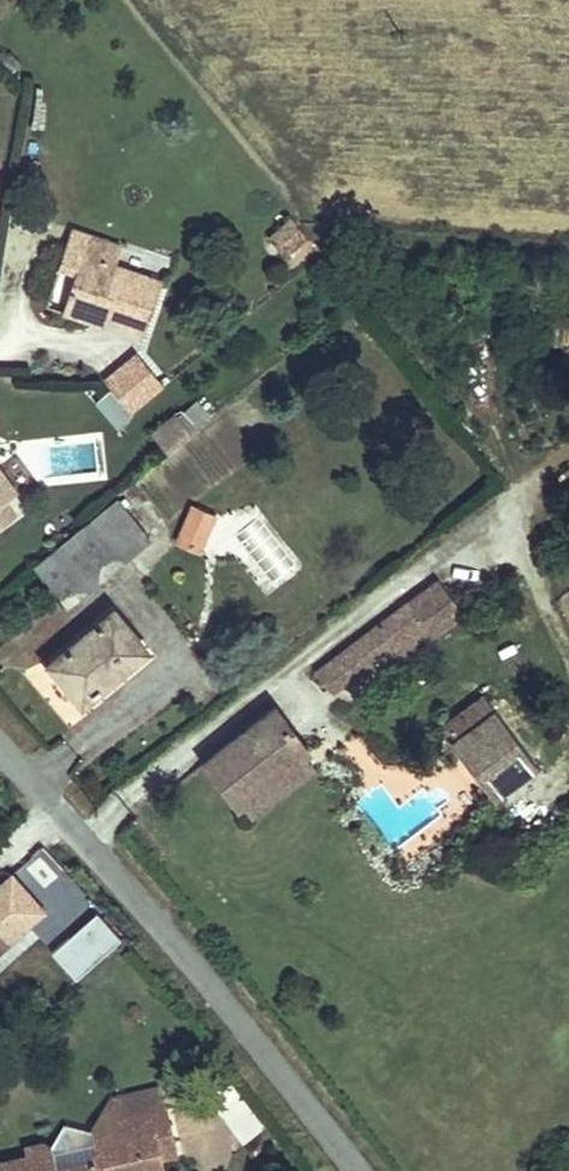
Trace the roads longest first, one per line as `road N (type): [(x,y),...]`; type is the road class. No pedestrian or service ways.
road 1 (residential): [(355,1170),(230,1006),(0,743)]

